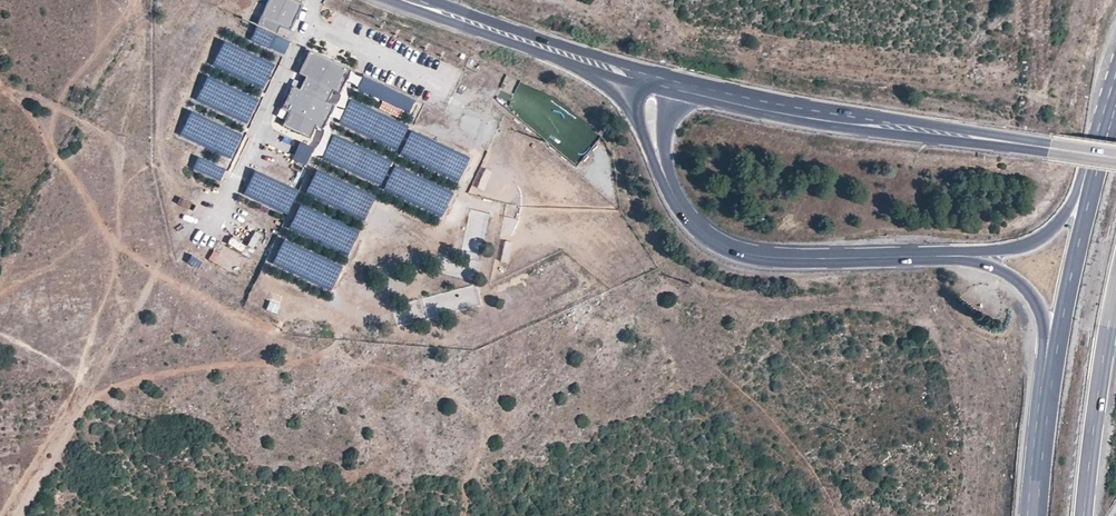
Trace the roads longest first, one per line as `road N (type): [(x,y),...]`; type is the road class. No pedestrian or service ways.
road 1 (track): [(135,0),(131,19),(144,48),(118,171),(122,322),(102,371),(13,515)]
road 2 (primary): [(1115,155),(677,84)]
road 3 (primary): [(1108,110),(1068,285),(1035,515)]
road 4 (primary): [(655,154),(681,207),(742,244),(951,255)]
road 5 (primary): [(951,255),(999,269),(1041,311),(1024,515)]
road 6 (primary): [(1081,515),(1115,275)]
road 7 (primary): [(1108,110),(1067,209),(1049,230),(1026,243),(951,255)]
road 8 (primary): [(631,75),(423,0)]
road 9 (track): [(270,337),(228,364),(87,394)]

